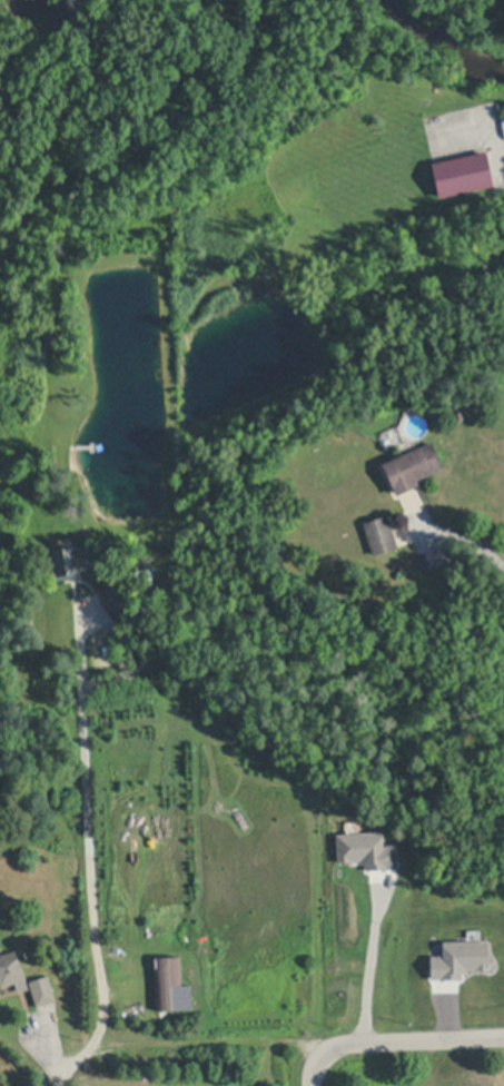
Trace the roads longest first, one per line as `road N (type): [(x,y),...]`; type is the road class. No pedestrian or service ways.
road 1 (track): [(91,1048),(302,1040),(337,1048)]
road 2 (residential): [(313,1085),(327,1053),(350,1043),(503,1037)]

